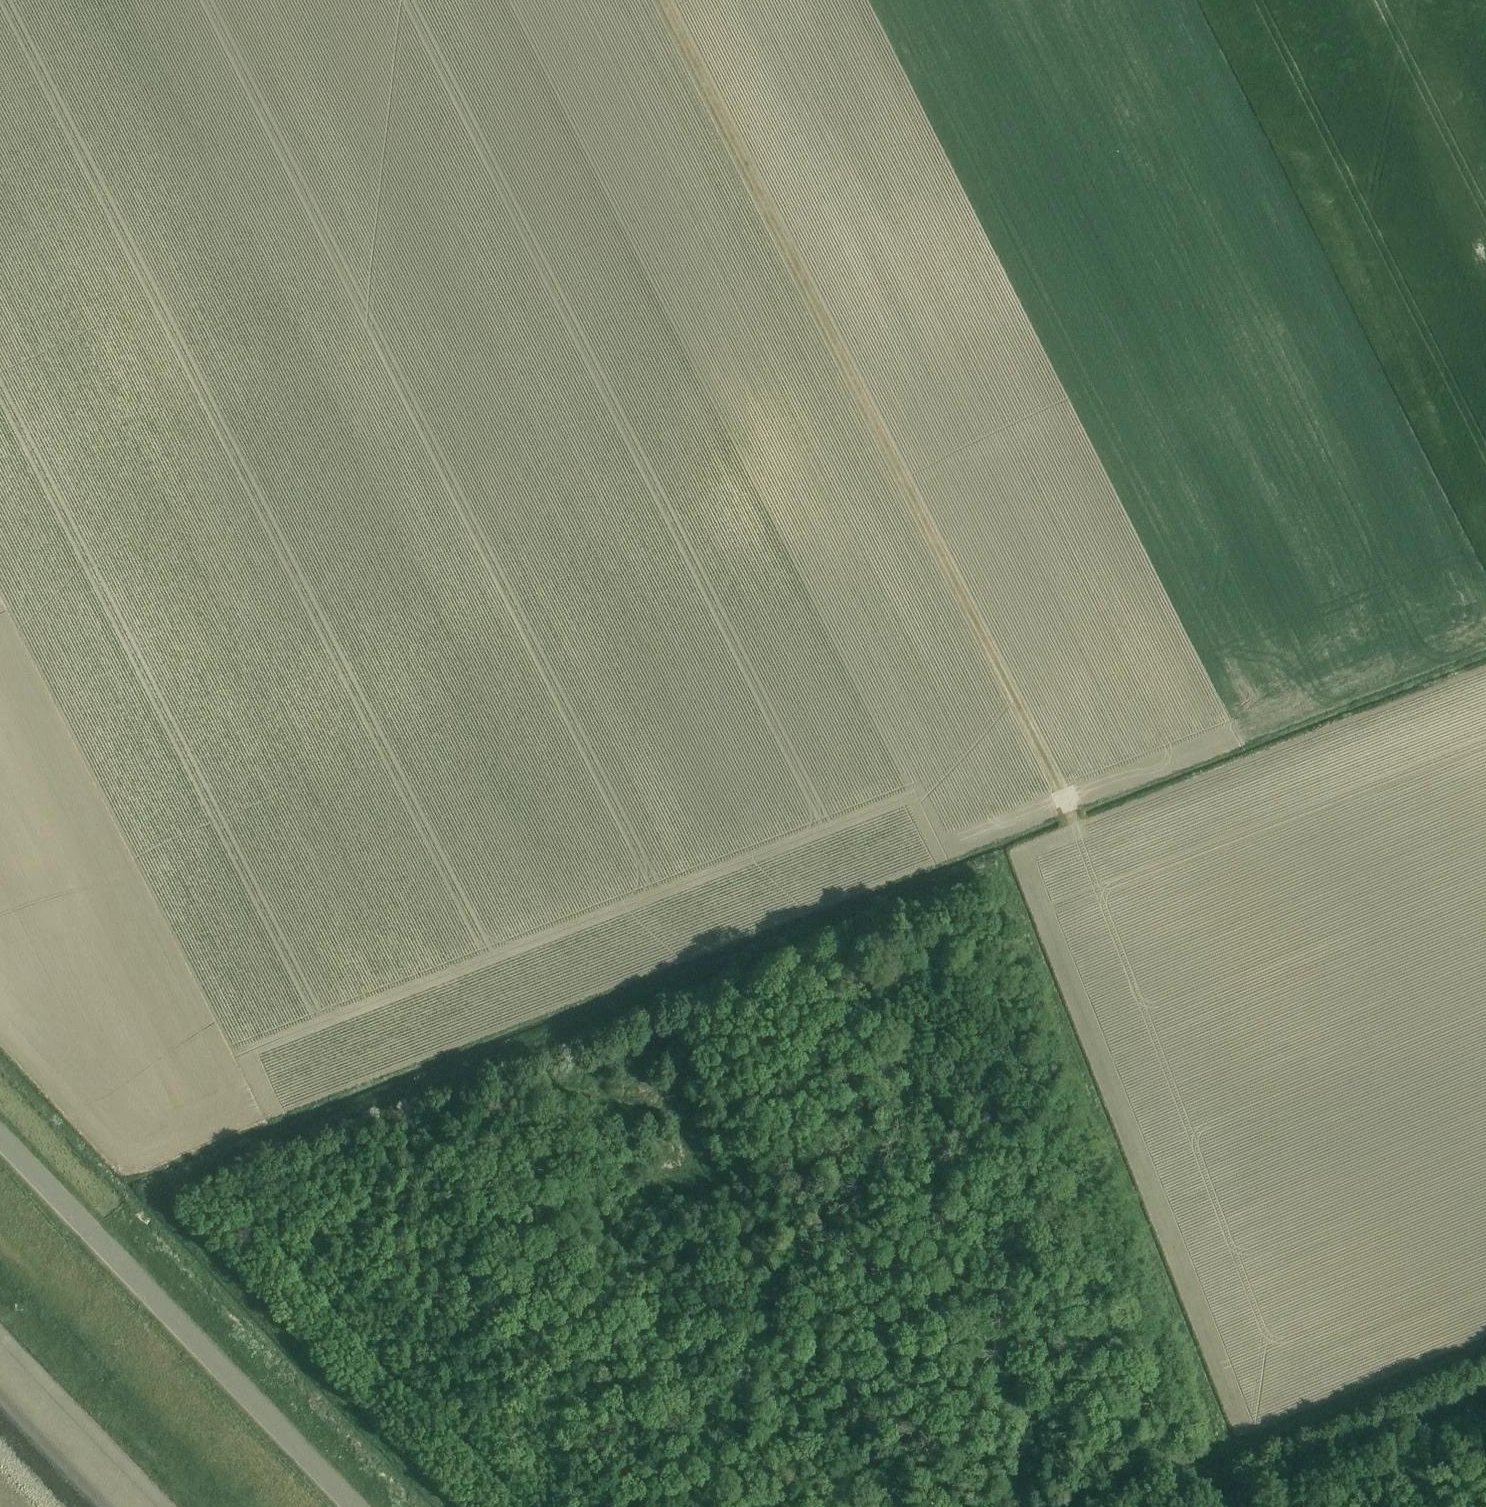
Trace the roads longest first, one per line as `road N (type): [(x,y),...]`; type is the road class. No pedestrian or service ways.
road 1 (track): [(534,1506),(240,1189),(366,1176),(582,1099),(665,1108),(723,1150),(763,1224),(863,1472),(887,1506)]
road 2 (unclassified): [(353,1506),(0,1136)]
road 3 (track): [(1003,1506),(1124,1474),(1245,1466),(1485,1405)]

